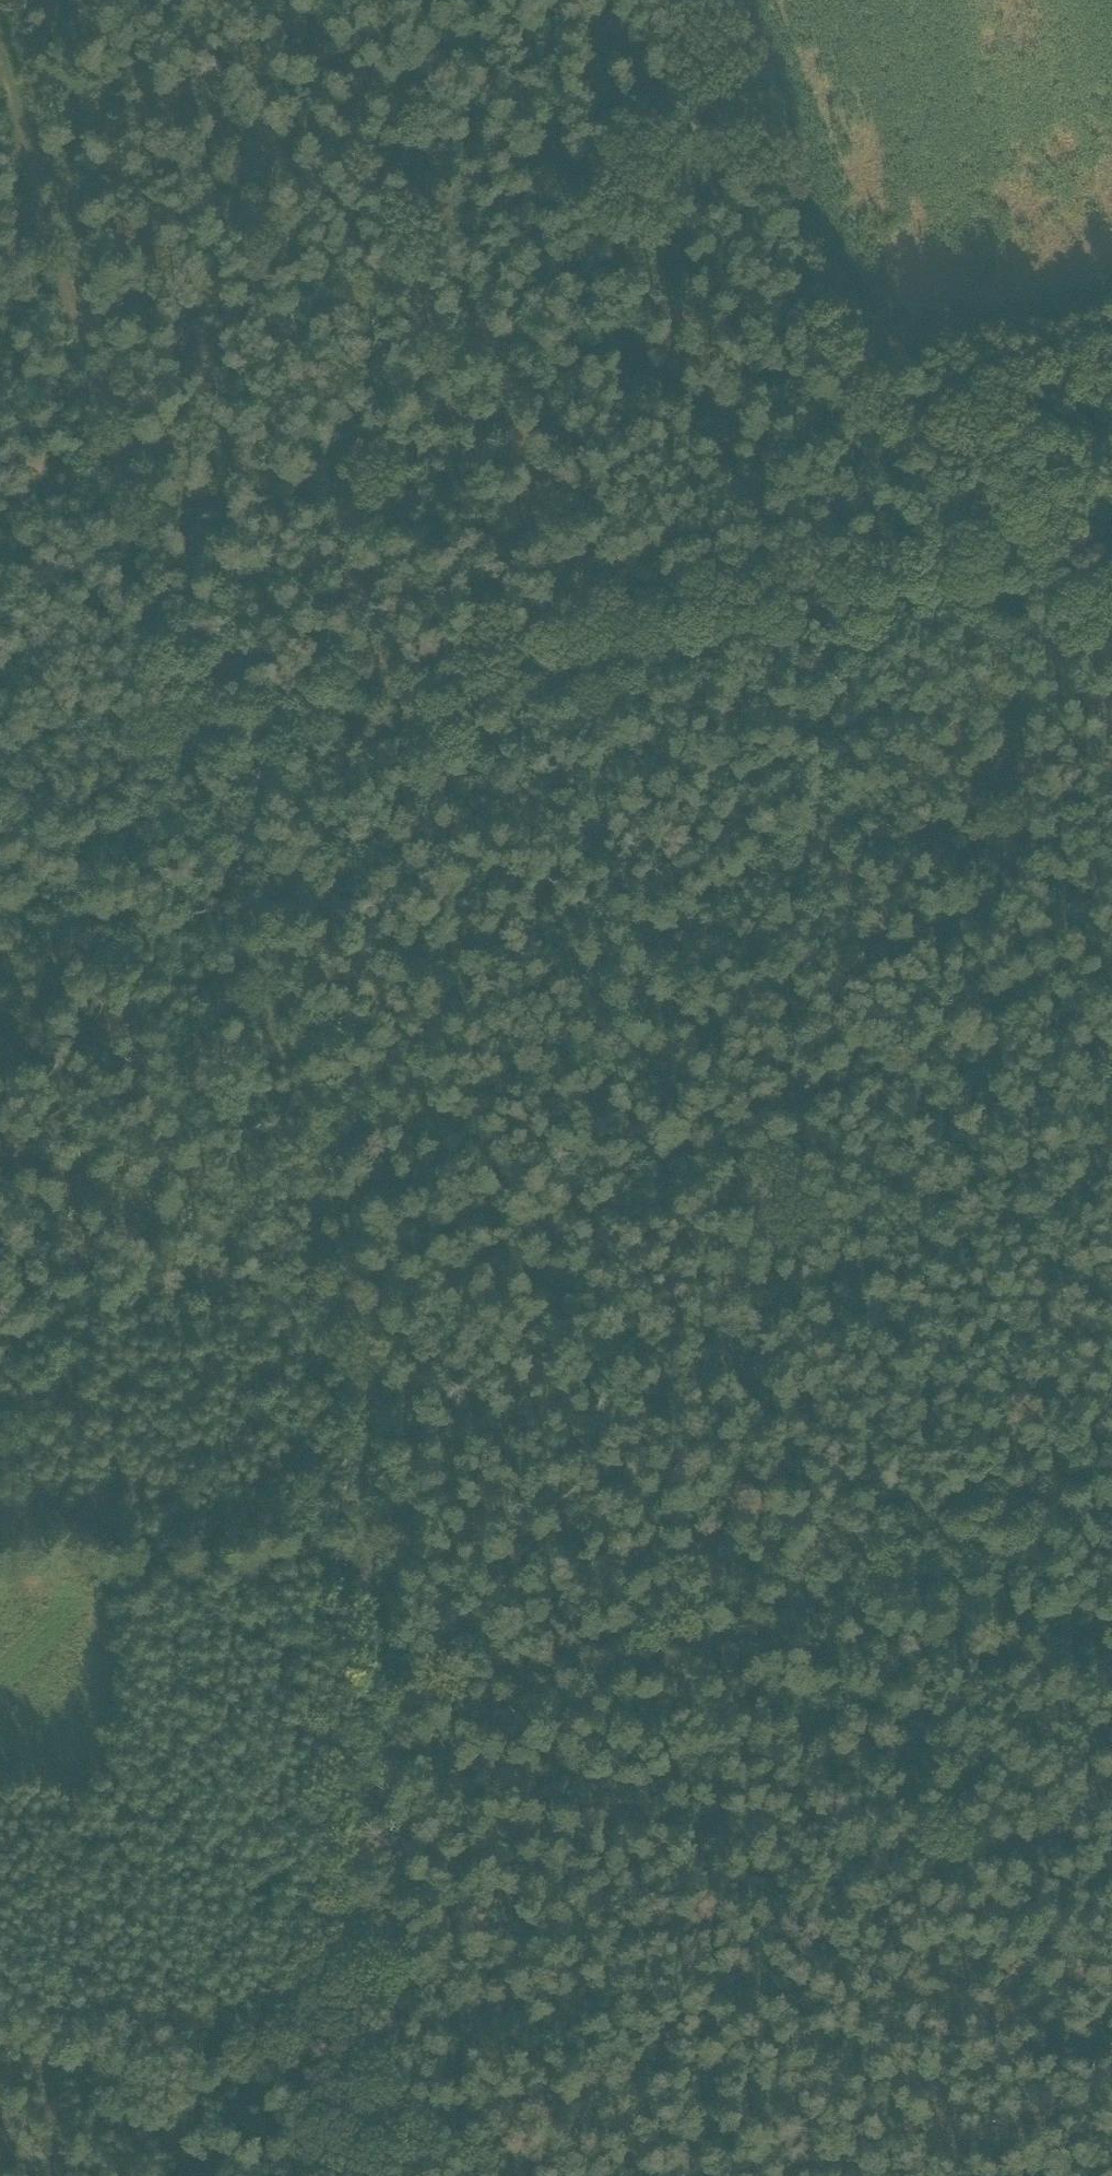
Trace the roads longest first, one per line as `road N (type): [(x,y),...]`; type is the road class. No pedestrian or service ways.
road 1 (track): [(193,744),(376,1410),(350,2175)]
road 2 (track): [(1111,550),(193,744)]
road 3 (track): [(365,1728),(1111,1465)]
road 4 (track): [(0,63),(193,744)]

